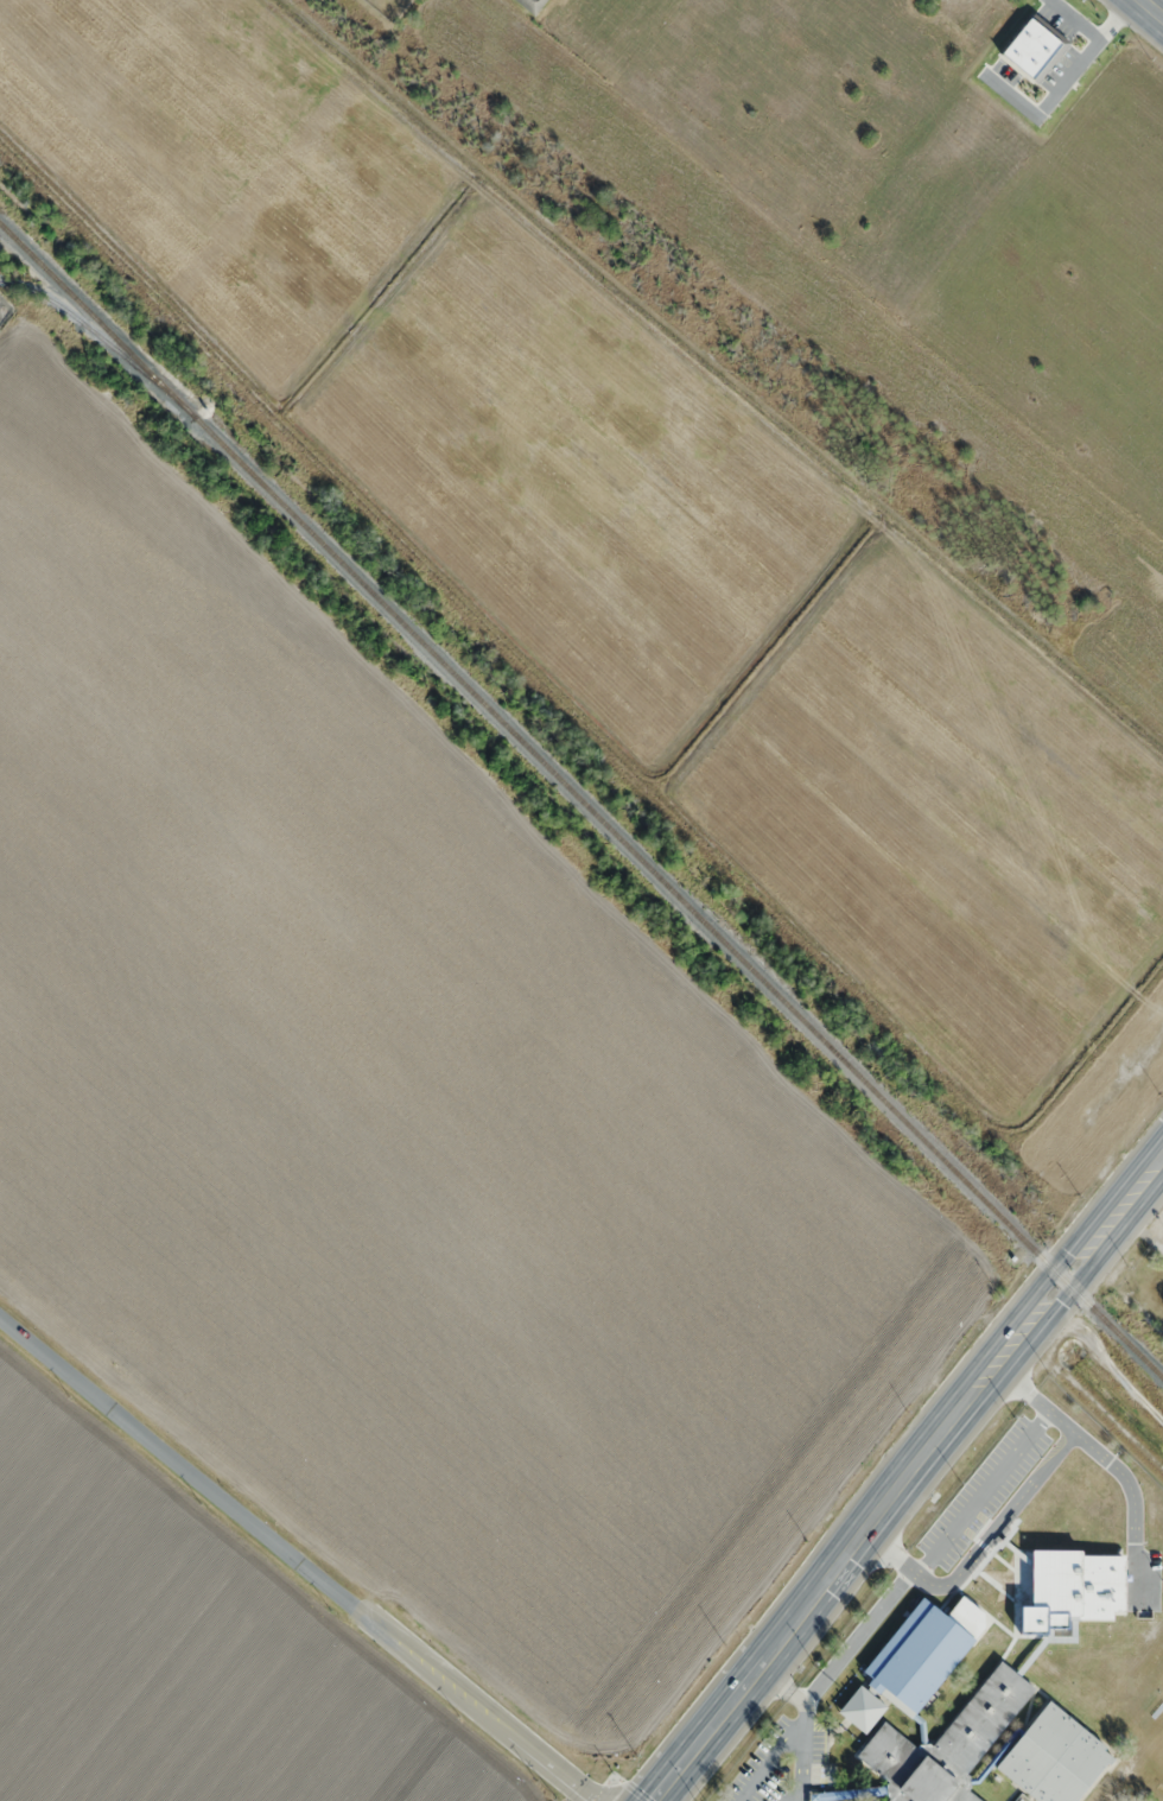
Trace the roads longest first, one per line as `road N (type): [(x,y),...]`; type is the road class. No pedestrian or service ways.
road 1 (primary): [(661,1800),(1162,1161)]
road 2 (residential): [(588,1800),(0,1326)]

